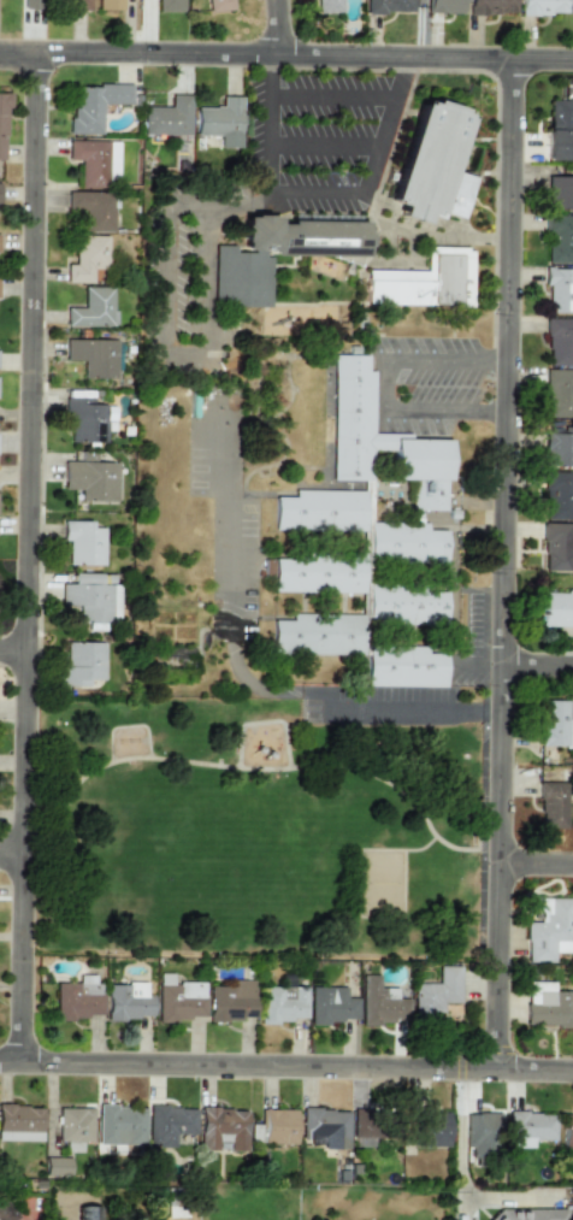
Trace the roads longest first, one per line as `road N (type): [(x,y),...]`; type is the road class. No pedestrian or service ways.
road 1 (residential): [(20,1063),(35,53)]
road 2 (residential): [(490,1069),(516,61)]
road 3 (residential): [(0,52),(572,62)]
road 4 (residential): [(0,1064),(572,1071)]

